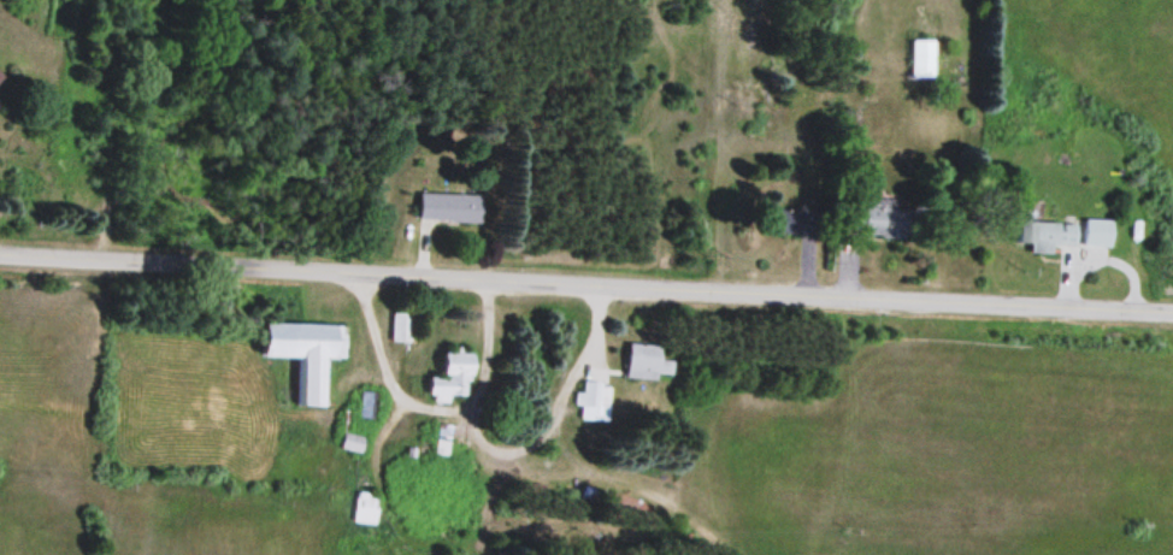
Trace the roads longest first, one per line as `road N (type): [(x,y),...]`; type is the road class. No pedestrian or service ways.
road 1 (residential): [(1172,312),(0,252)]

